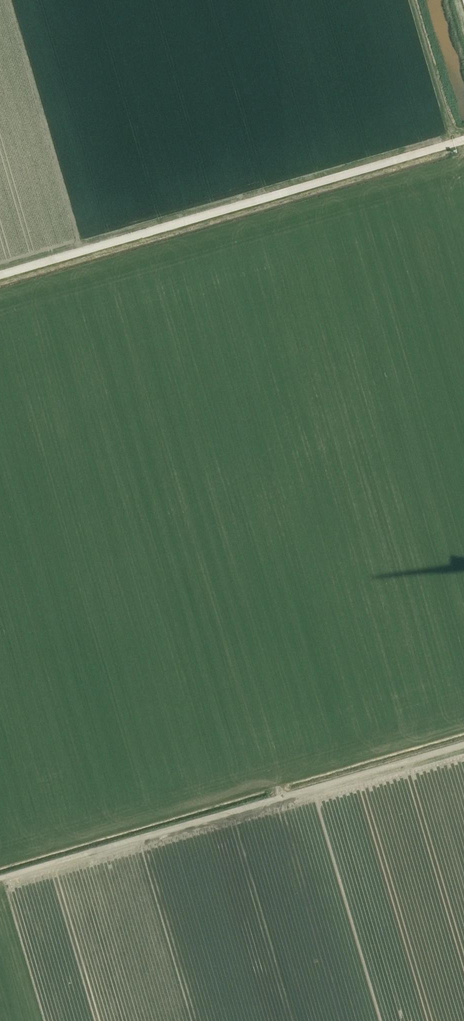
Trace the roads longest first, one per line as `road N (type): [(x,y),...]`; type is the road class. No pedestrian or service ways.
road 1 (track): [(463,140),(0,275)]

